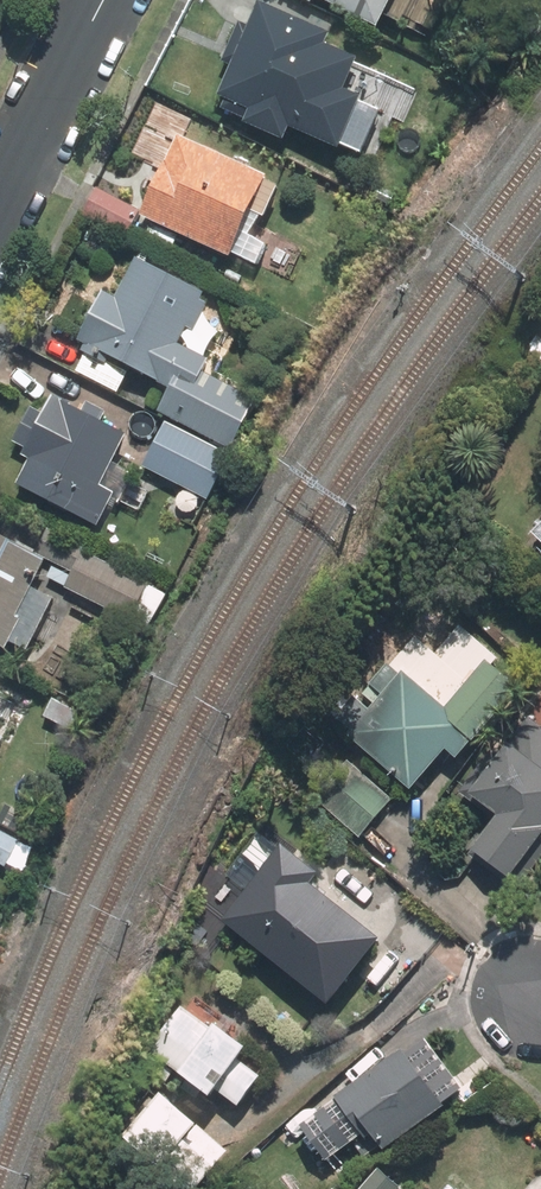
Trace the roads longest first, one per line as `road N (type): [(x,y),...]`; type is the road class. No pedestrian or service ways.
road 1 (residential): [(103,0),(0,203)]

